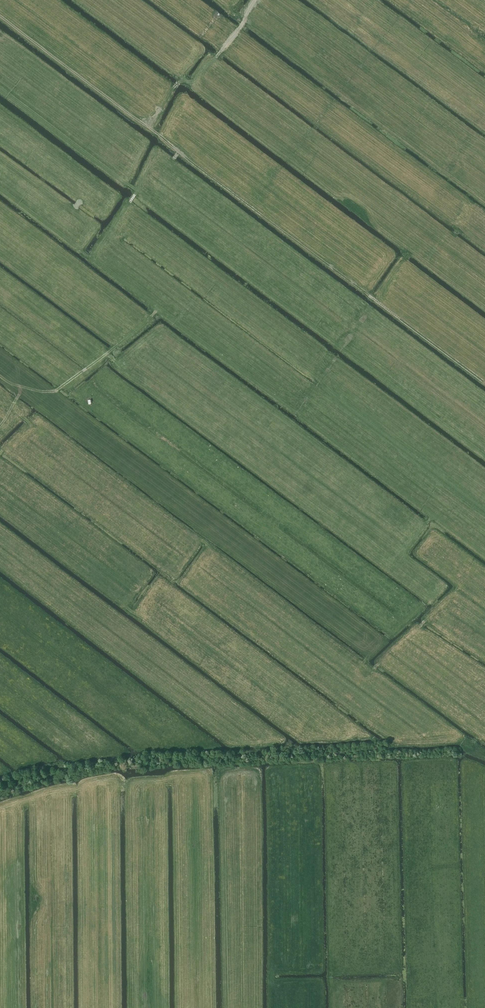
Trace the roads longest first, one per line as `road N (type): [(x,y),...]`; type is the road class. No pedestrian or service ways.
road 1 (track): [(484,381),(0,14)]
road 2 (track): [(0,376),(55,391),(108,353)]

